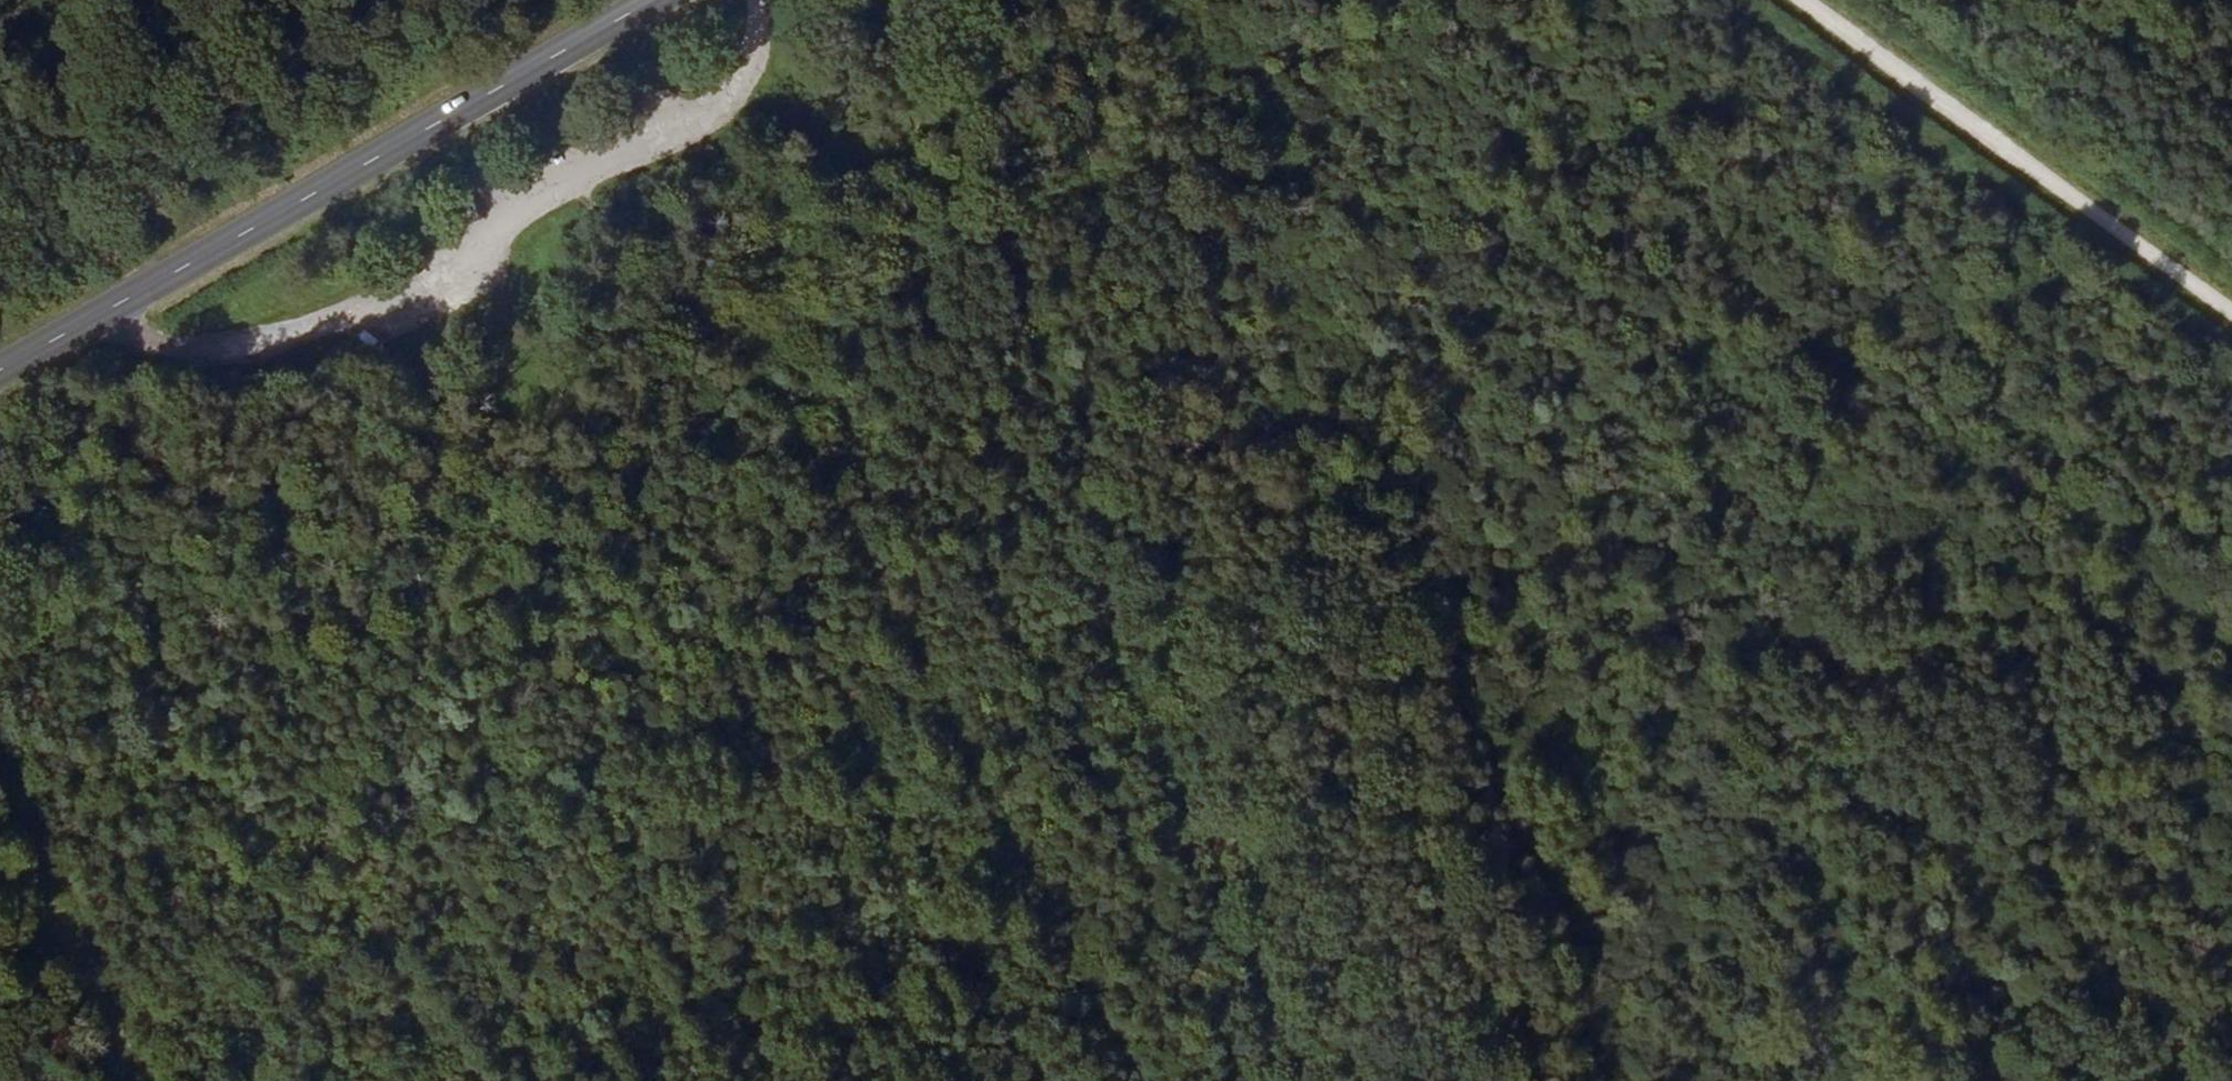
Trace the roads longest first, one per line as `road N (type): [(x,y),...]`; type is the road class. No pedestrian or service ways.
road 1 (secondary): [(0,377),(665,0)]
road 2 (track): [(1795,0),(2231,322)]
road 3 (track): [(0,773),(133,1080)]

